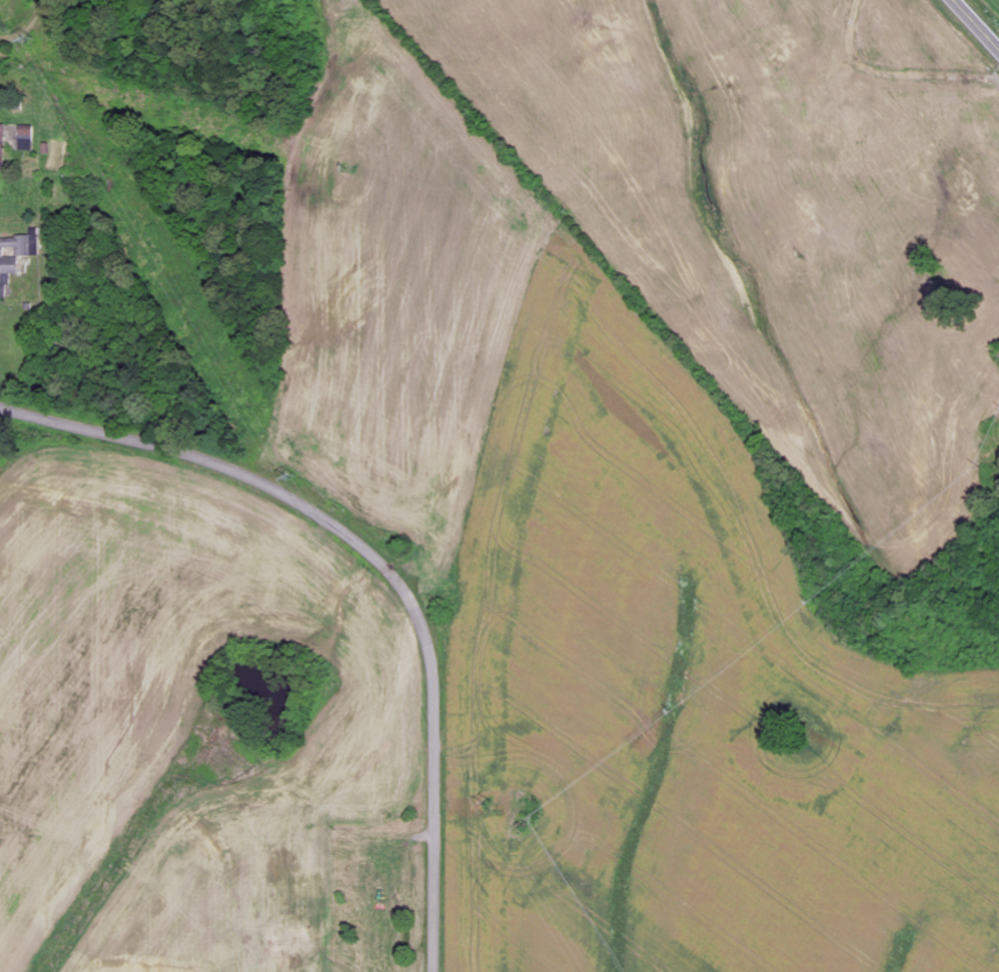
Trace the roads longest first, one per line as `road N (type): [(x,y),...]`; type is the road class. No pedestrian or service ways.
road 1 (residential): [(436,971),(436,683),(418,613),(387,570),(319,514),(235,471),(0,405)]

